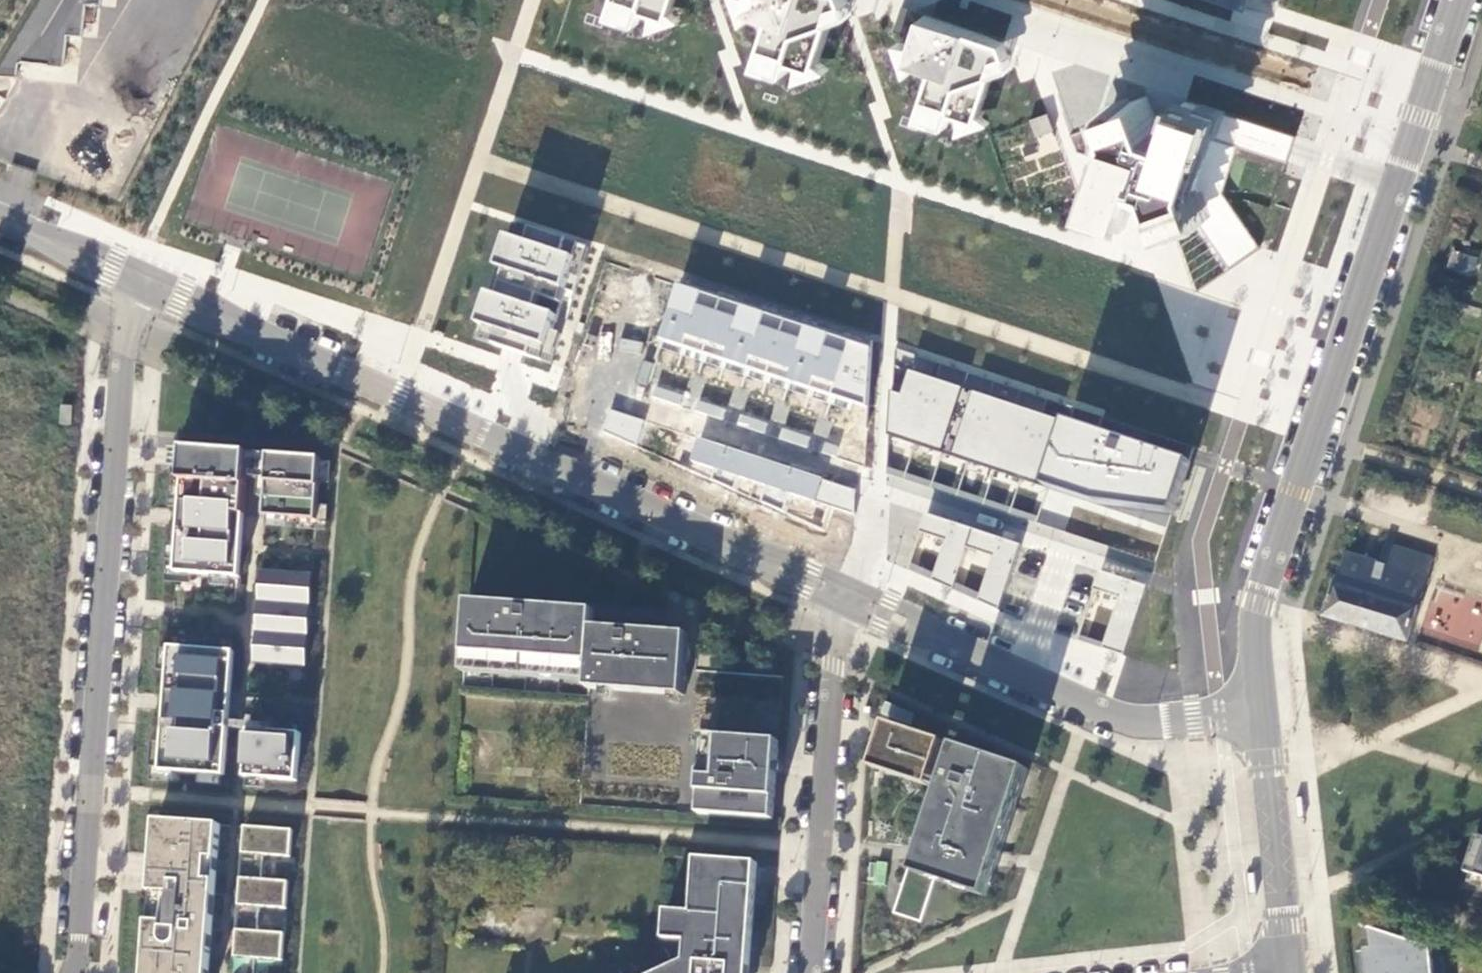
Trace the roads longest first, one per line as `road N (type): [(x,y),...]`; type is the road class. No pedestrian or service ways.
road 1 (tertiary): [(852,596),(144,282)]
road 2 (residential): [(1265,713),(1259,606),(1458,0)]
road 3 (residential): [(144,282),(126,350),(74,972)]
road 4 (tertiary): [(1265,713),(1194,722),(1124,716),(852,596)]
road 5 (residential): [(852,596),(835,665),(813,972)]
road 6 (tertiary): [(1265,713),(1291,972)]
road 7 (tertiary): [(144,282),(0,218)]

